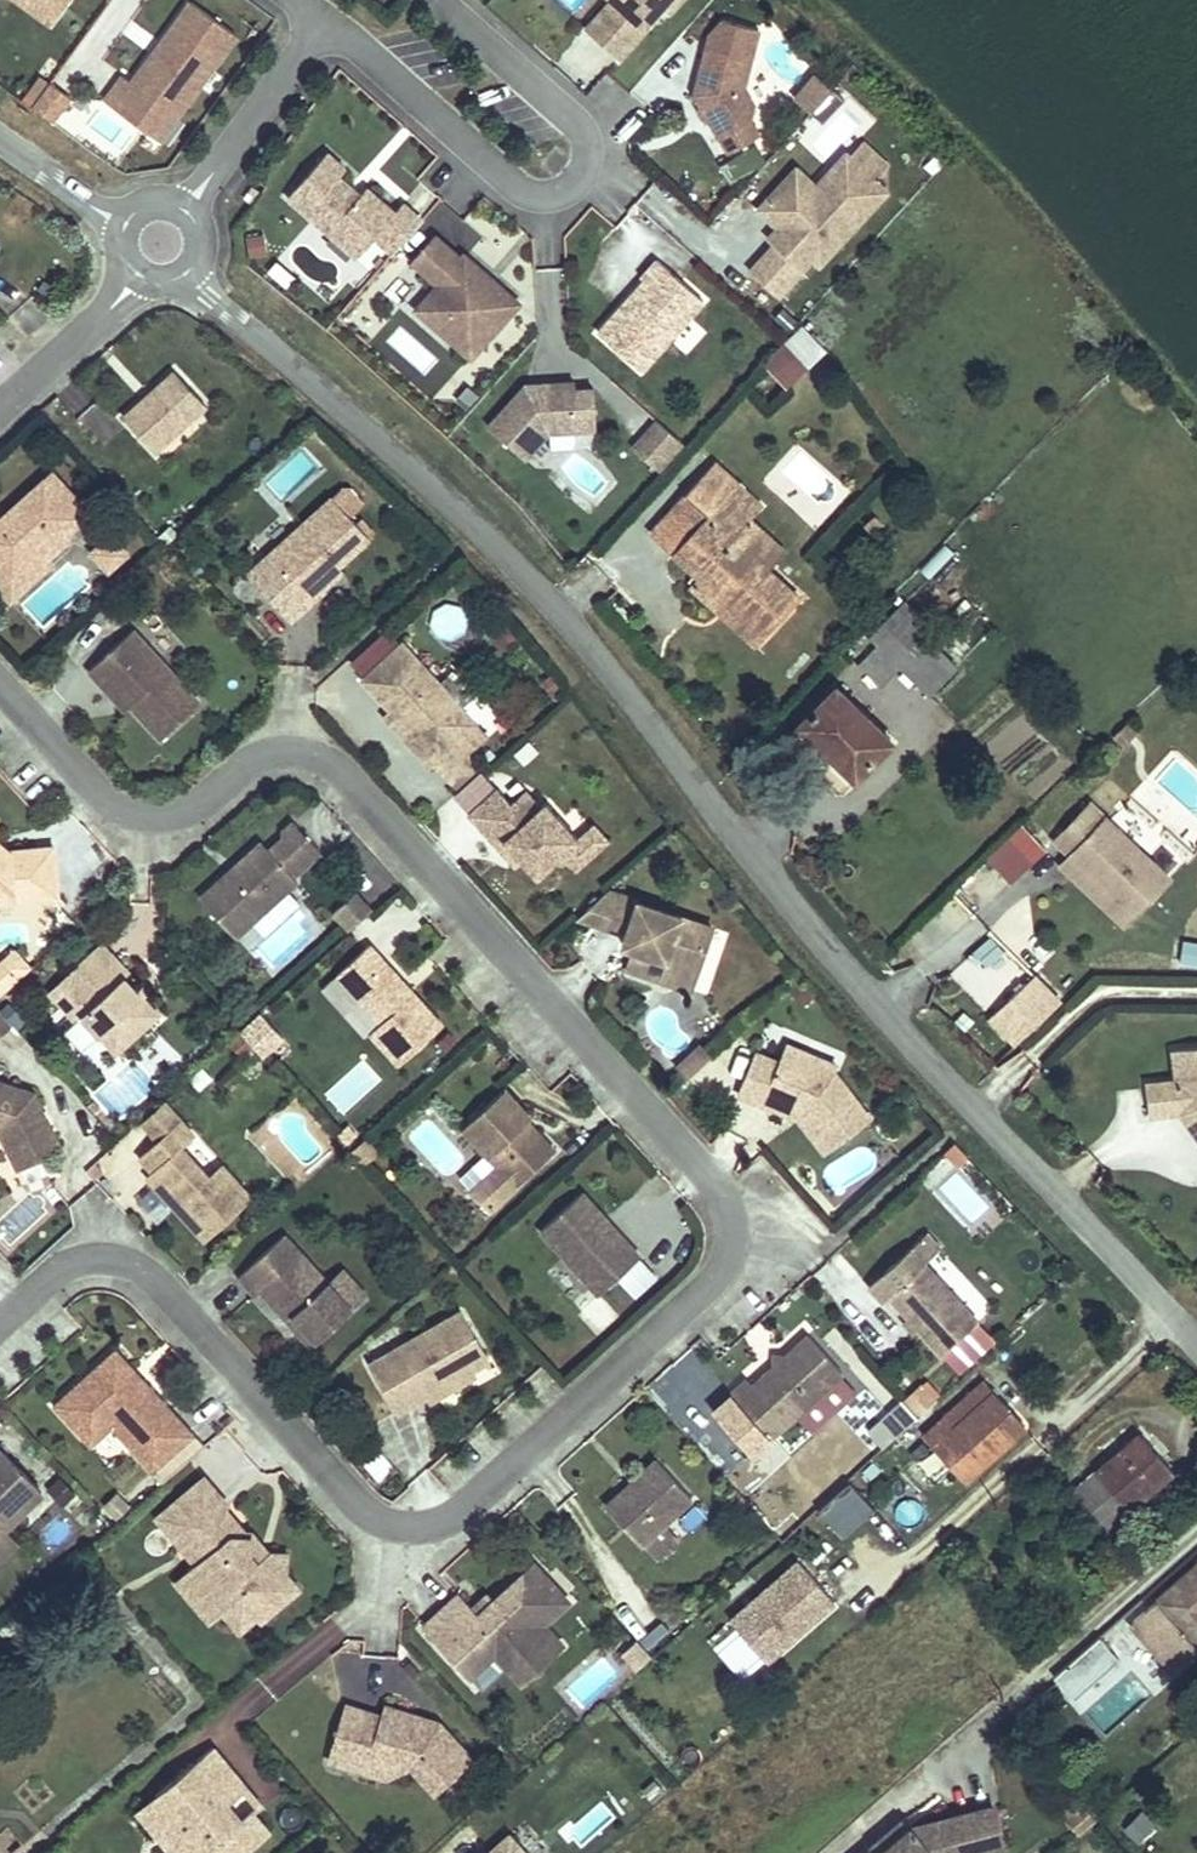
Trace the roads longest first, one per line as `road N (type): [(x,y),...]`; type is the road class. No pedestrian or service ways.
road 1 (residential): [(0,1319),(50,1276),(109,1257),(154,1272),(352,1501),(405,1524),(460,1509),(715,1283),(732,1244),(722,1195),(327,759),(270,746),(151,808),(99,790),(0,681)]
road 2 (residential): [(1196,1342),(837,961),(510,554),(159,245)]
road 3 (residential): [(439,0),(576,119),(591,160),(569,193),(528,194)]
road 4 (residential): [(323,24),(159,245)]
road 5 (residential): [(528,194),(323,24)]
road 6 (residential): [(159,245),(126,293),(0,412)]
road 7 (residential): [(159,245),(0,140)]

